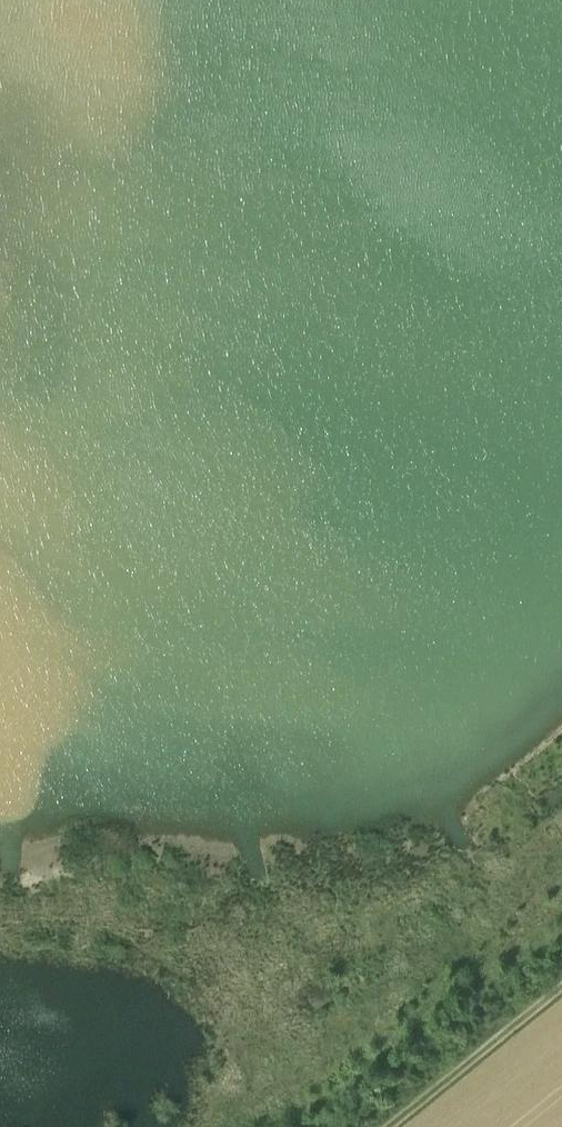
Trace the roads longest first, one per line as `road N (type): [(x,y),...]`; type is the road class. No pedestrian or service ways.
road 1 (track): [(561,1011),(421,1126)]

